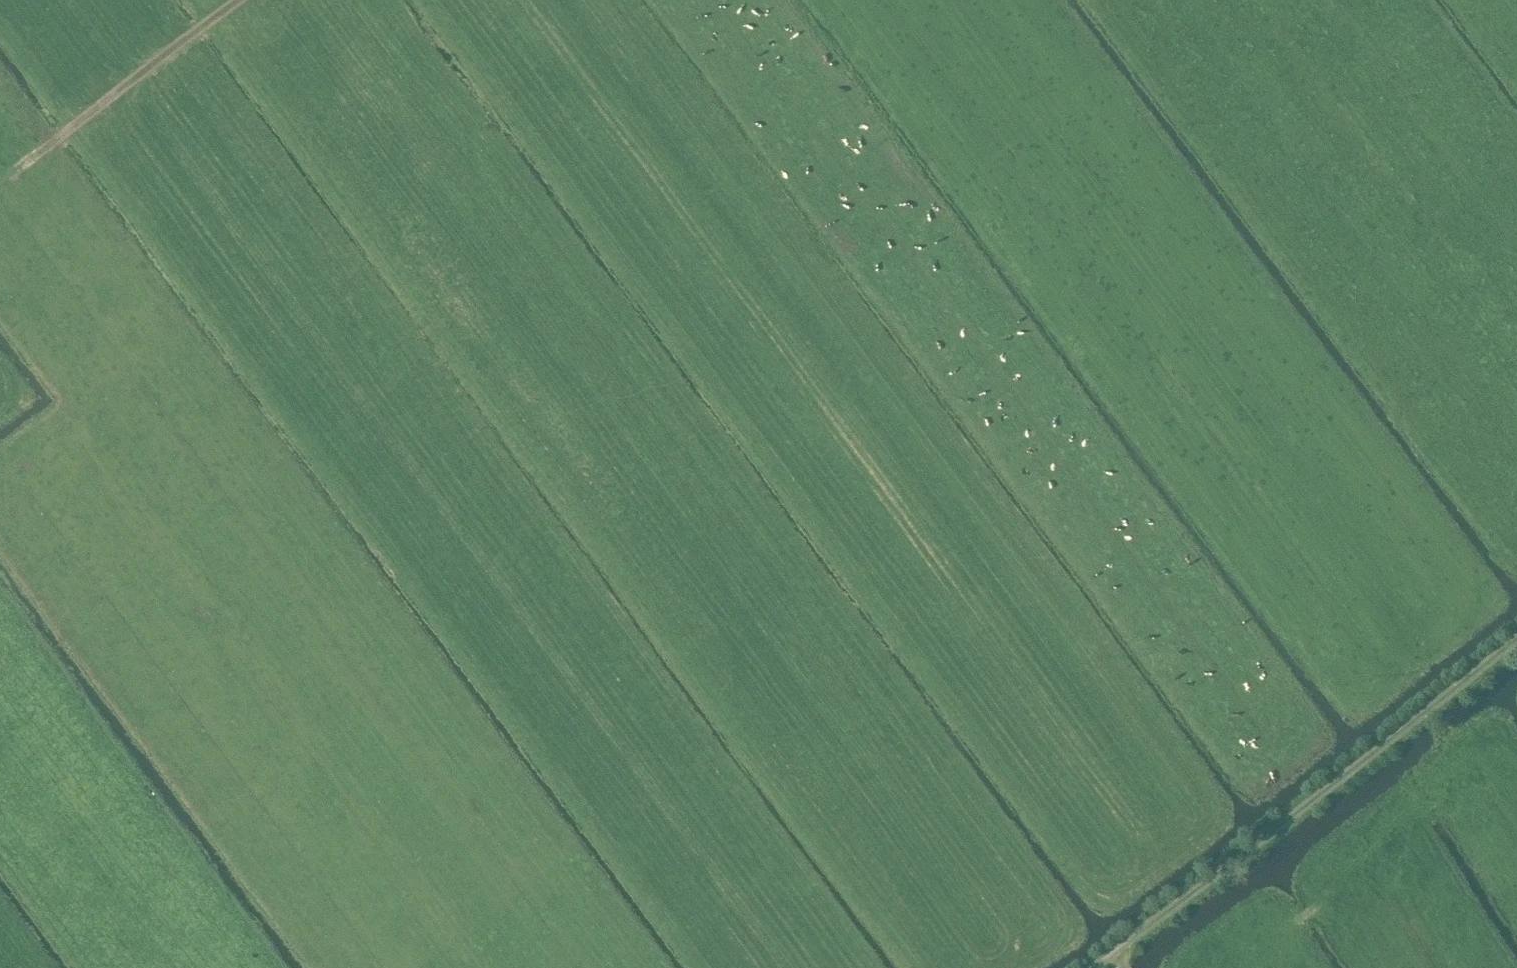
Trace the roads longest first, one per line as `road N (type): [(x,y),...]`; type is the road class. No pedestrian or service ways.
road 1 (track): [(0,186),(241,0)]

